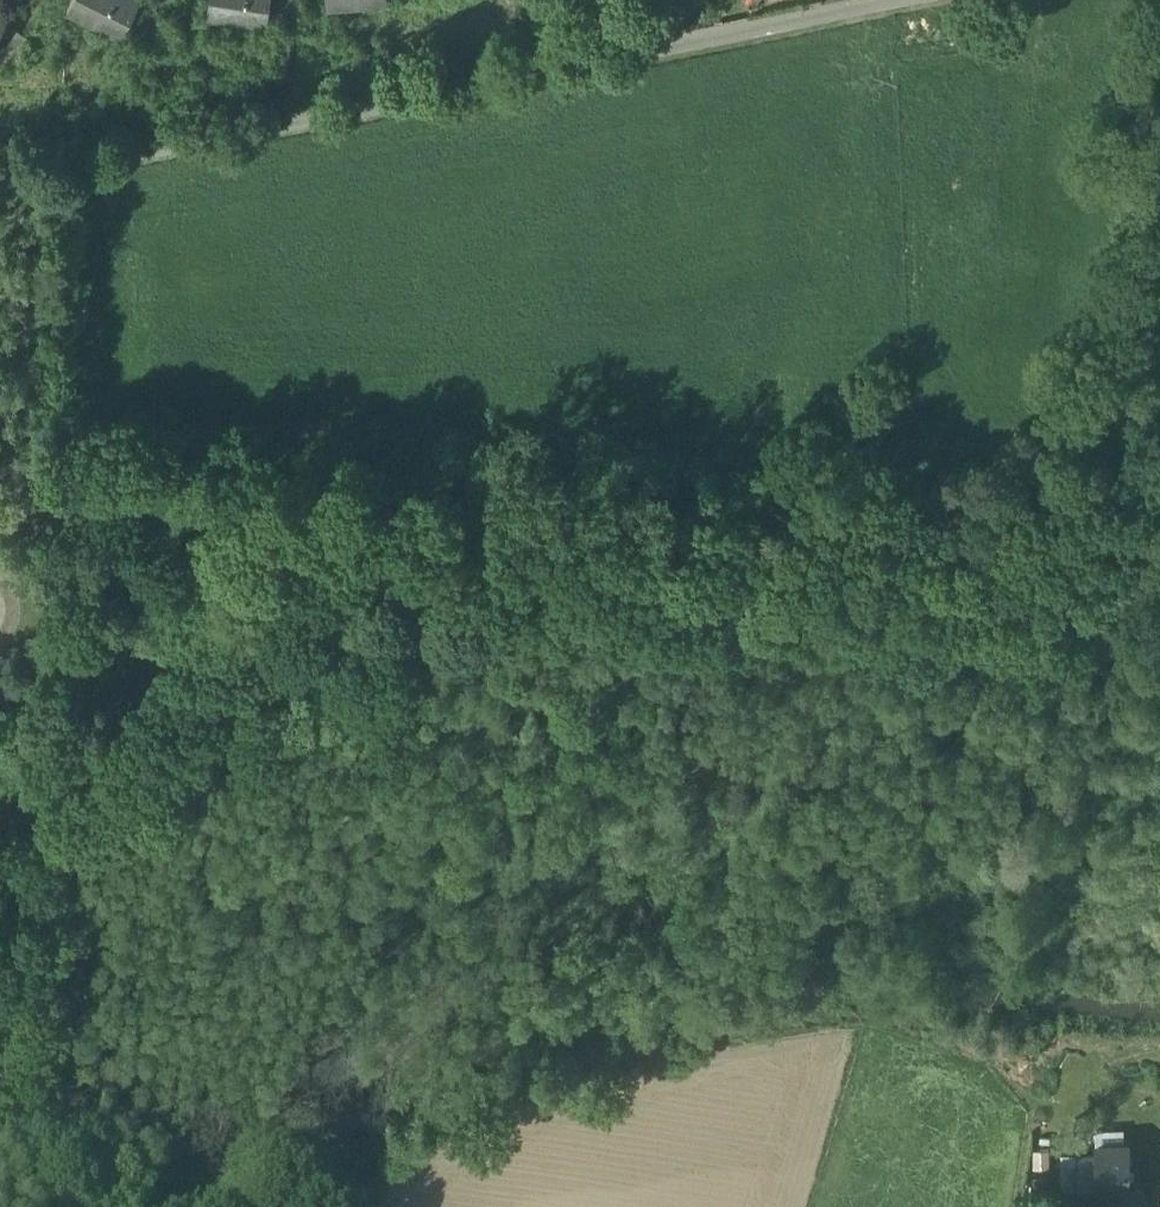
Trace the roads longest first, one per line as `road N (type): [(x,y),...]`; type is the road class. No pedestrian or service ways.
road 1 (unclassified): [(878,0),(0,180)]

